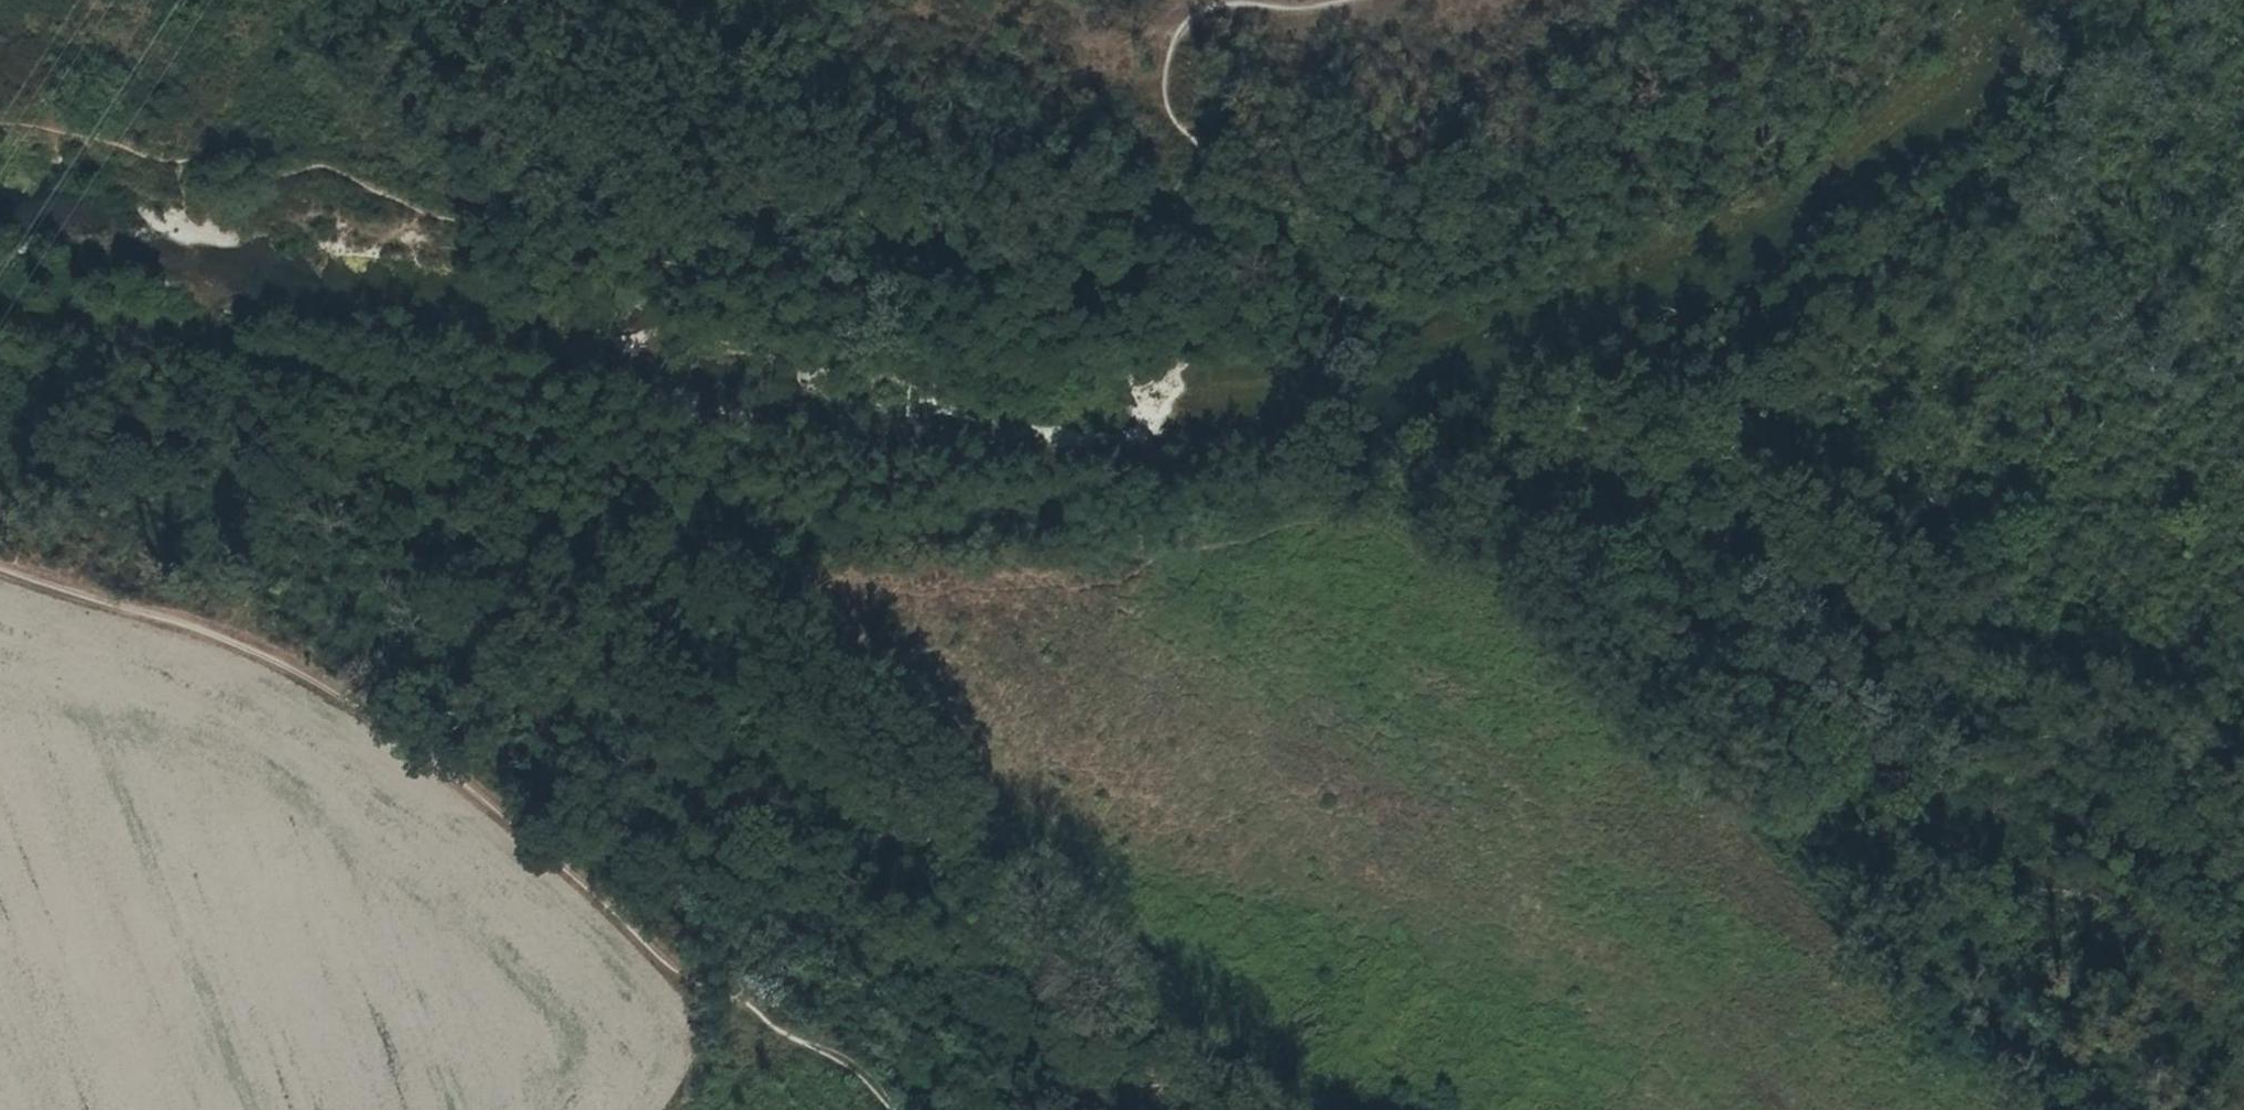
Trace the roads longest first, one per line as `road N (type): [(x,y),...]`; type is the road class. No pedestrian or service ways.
road 1 (track): [(744,1003),(667,965),(484,800),(356,708),(273,661),(0,569)]
road 2 (track): [(896,1109),(859,1064),(776,1032),(744,1003)]

